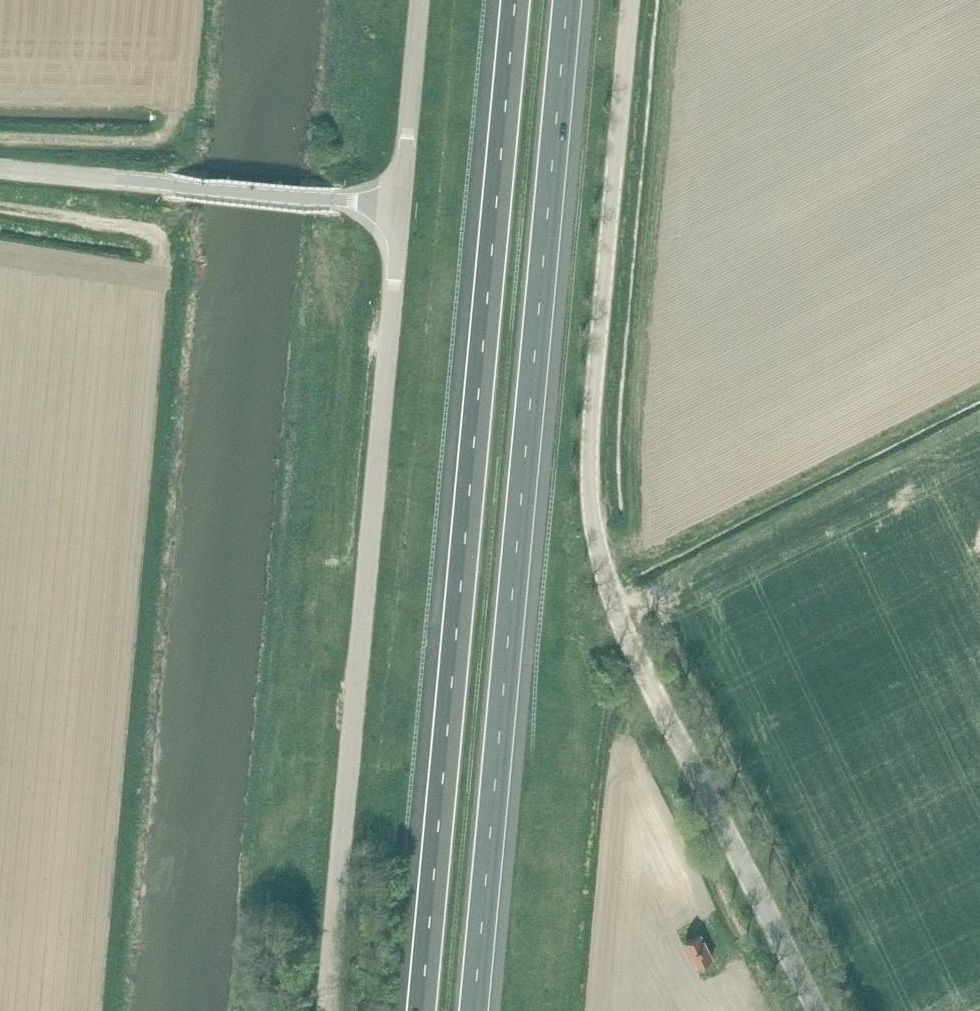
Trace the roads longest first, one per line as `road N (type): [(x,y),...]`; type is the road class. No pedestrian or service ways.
road 1 (unclassified): [(817,1010),(633,651),(604,581),(589,506),(630,0)]
road 2 (motorway): [(516,0),(422,1010)]
road 3 (motorway): [(475,1010),(569,0)]
road 4 (unclassified): [(327,1010),(397,209)]
road 5 (unclassified): [(397,209),(0,173)]
road 6 (unclassified): [(397,209),(416,0)]

